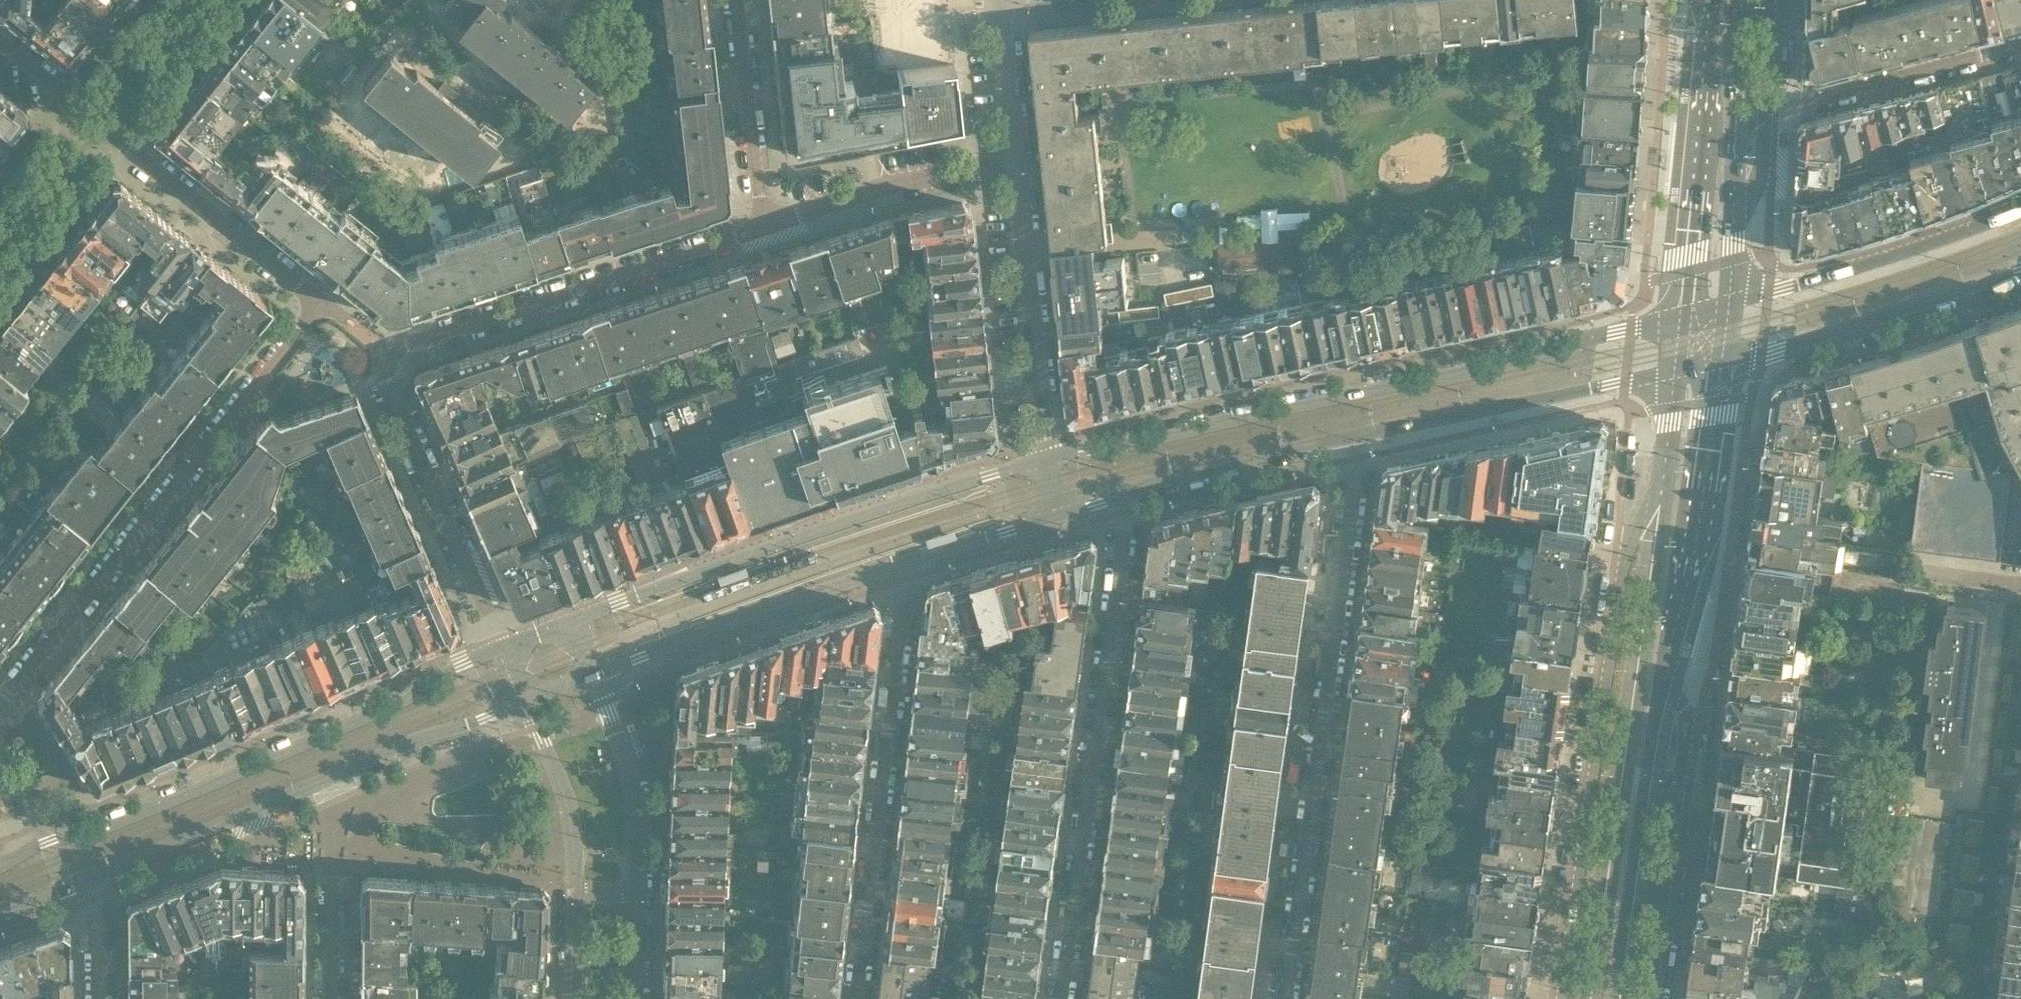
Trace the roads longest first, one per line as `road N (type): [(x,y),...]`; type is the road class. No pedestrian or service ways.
road 1 (residential): [(0,703),(315,309),(302,287),(89,114)]
road 2 (residential): [(761,228),(381,353),(387,388),(500,647)]
road 3 (tertiary): [(1682,315),(1430,379),(1050,458)]
road 4 (residential): [(1285,998),(1361,437)]
road 5 (tertiary): [(500,647),(363,719),(20,855)]
road 6 (residential): [(1660,492),(1622,566),(1554,998)]
road 7 (primary): [(1660,492),(1591,998)]
road 8 (residential): [(1061,998),(1127,512),(1123,495)]
road 9 (tertiary): [(1050,458),(808,533),(573,619)]
road 10 (residential): [(856,998),(906,564)]
road 11 (primary): [(1668,710),(1724,363)]
road 12 (tertiary): [(594,671),(906,564)]
road 13 (tertiary): [(1361,437),(1675,375)]
road 14 (tertiary): [(1724,363),(2020,275)]
road 15 (primary): [(1707,10),(1682,315)]
road 16 (tertiary): [(2020,208),(1729,302)]
road 17 (residential): [(1050,458),(1017,160)]
road 18 (residential): [(1654,998),(1683,767),(1668,710)]
road 19 (primary): [(1626,998),(1668,710)]
road 20 (residential): [(761,228),(895,181),(1017,160)]
road 21 (residential): [(1767,109),(2020,45)]
road 22 (tertiary): [(99,874),(337,773)]
road 23 (tertiary): [(1123,495),(1361,437)]
road 24 (primary): [(1734,243),(1741,0)]
road 25 (residential): [(736,0),(761,228)]
road 26 (residential): [(331,998),(337,773)]
road 27 (tertiary): [(337,773),(525,702)]
road 28 (residential): [(636,855),(625,768),(594,671)]
road 29 (residential): [(525,702),(574,820),(573,856)]
road 30 (residential): [(1017,160),(998,0)]
road 31 (tertiary): [(906,564),(1056,517)]
road 32 (residential): [(89,114),(182,0)]
road 33 (residential): [(0,226),(89,114)]
road 34 (residential): [(635,998),(636,855)]
road 35 (residential): [(573,856),(571,998)]
road 36 (secondary): [(1734,243),(1764,154),(1767,109)]
road 37 (residential): [(99,998),(99,874)]

